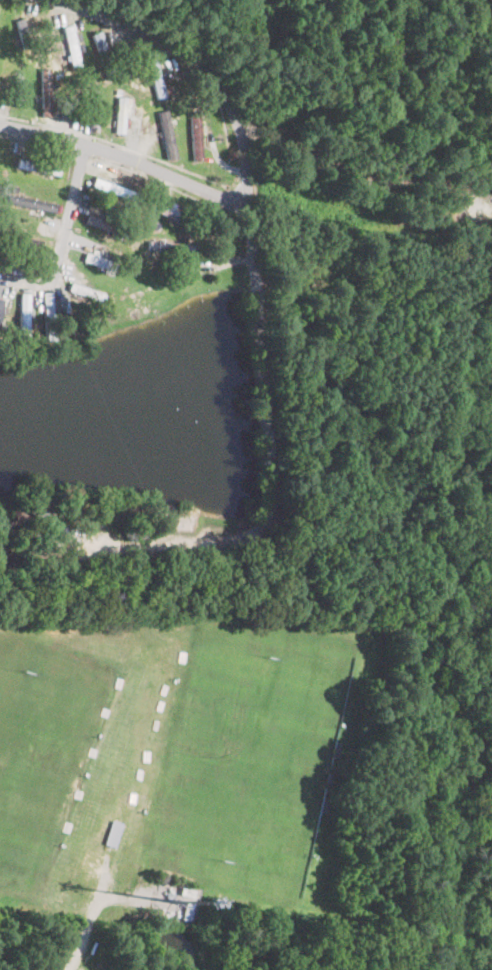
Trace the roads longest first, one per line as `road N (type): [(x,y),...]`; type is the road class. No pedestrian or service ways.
road 1 (residential): [(0,565),(236,541),(261,518),(276,478),(238,114),(212,76),(49,0)]
road 2 (residential): [(0,127),(145,162),(246,203)]
road 3 (residential): [(83,144),(55,269),(38,286),(4,282)]

